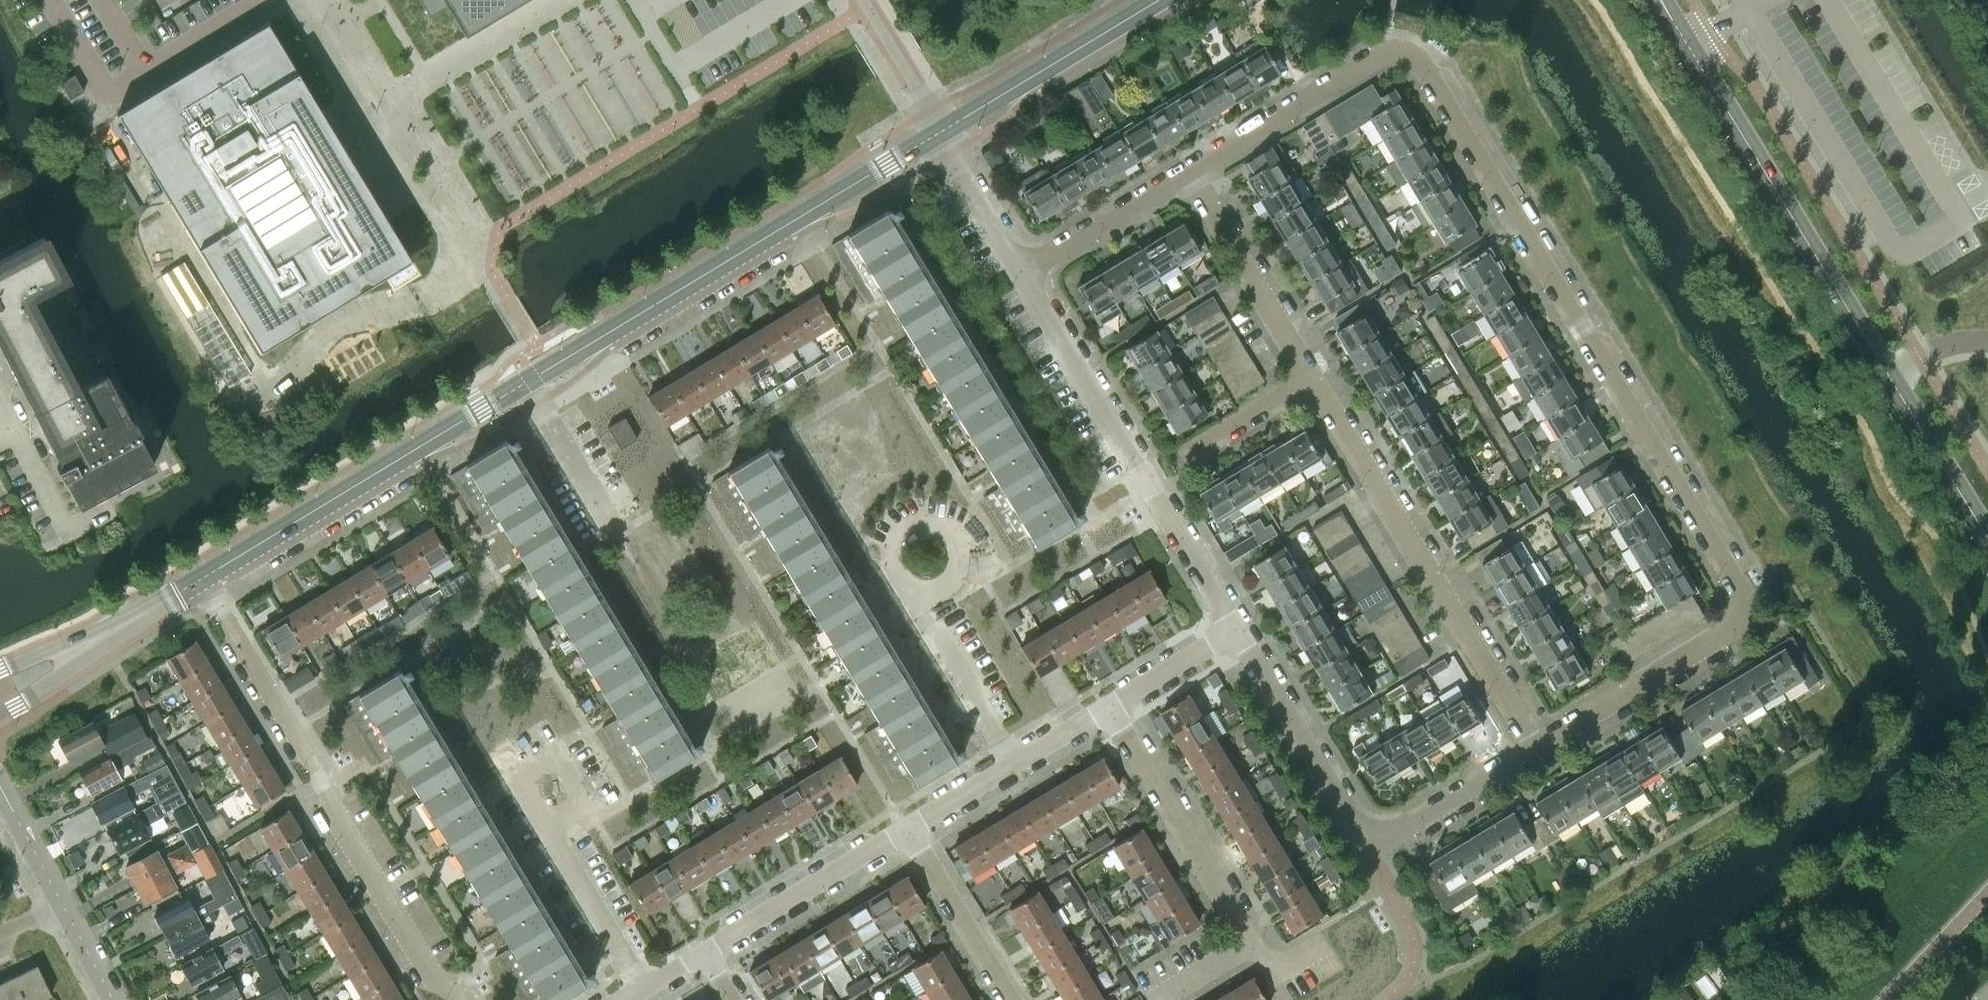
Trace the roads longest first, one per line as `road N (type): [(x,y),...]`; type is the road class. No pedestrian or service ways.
road 1 (residential): [(1191,170),(1388,50),(1420,59),(1747,618),(1541,745)]
road 2 (tertiary): [(200,577),(939,132)]
road 3 (residential): [(461,999),(424,972),(200,577)]
road 4 (residential): [(1541,745),(1370,850),(1240,634)]
road 5 (unclassified): [(1887,377),(1662,0)]
road 6 (residential): [(1541,745),(1314,377)]
road 7 (residential): [(1240,634),(1022,274)]
road 8 (residential): [(1252,946),(1109,712)]
road 9 (tertiary): [(939,132),(1159,0)]
road 10 (residential): [(1314,377),(1191,170)]
road 11 (residential): [(712,955),(909,833)]
road 12 (tertiary): [(0,693),(200,577)]
road 13 (residential): [(915,600),(958,575),(964,559),(945,530),(914,529),(898,540),(893,571),(903,591)]
road 14 (residential): [(1022,274),(1191,170)]
road 15 (residential): [(1017,769),(915,600)]
road 16 (residential): [(1004,999),(909,833)]
road 17 (unclassified): [(1987,540),(1887,377)]
road 18 (residential): [(644,994),(551,835)]
road 19 (residential): [(111,93),(270,0)]
road 20 (residential): [(551,835),(583,799),(570,770),(552,763),(529,781),(540,823)]
road 21 (residential): [(1022,274),(939,132)]
road 22 (residential): [(939,132),(861,0)]
road 23 (residential): [(1109,712),(1240,634)]
road 24 (residential): [(1193,453),(1314,377)]
road 25 (residential): [(62,904),(0,791)]
road 26 (residential): [(909,833),(1017,769)]

